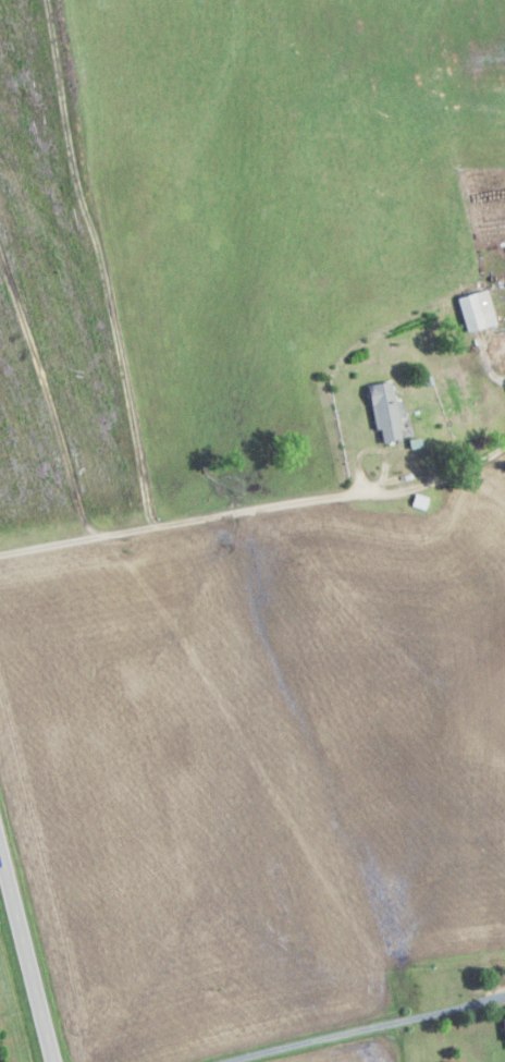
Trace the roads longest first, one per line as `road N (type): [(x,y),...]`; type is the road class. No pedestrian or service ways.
road 1 (residential): [(0,556),(356,496)]
road 2 (primary): [(53,1061),(0,852)]
road 3 (track): [(356,496),(491,445),(504,408)]

